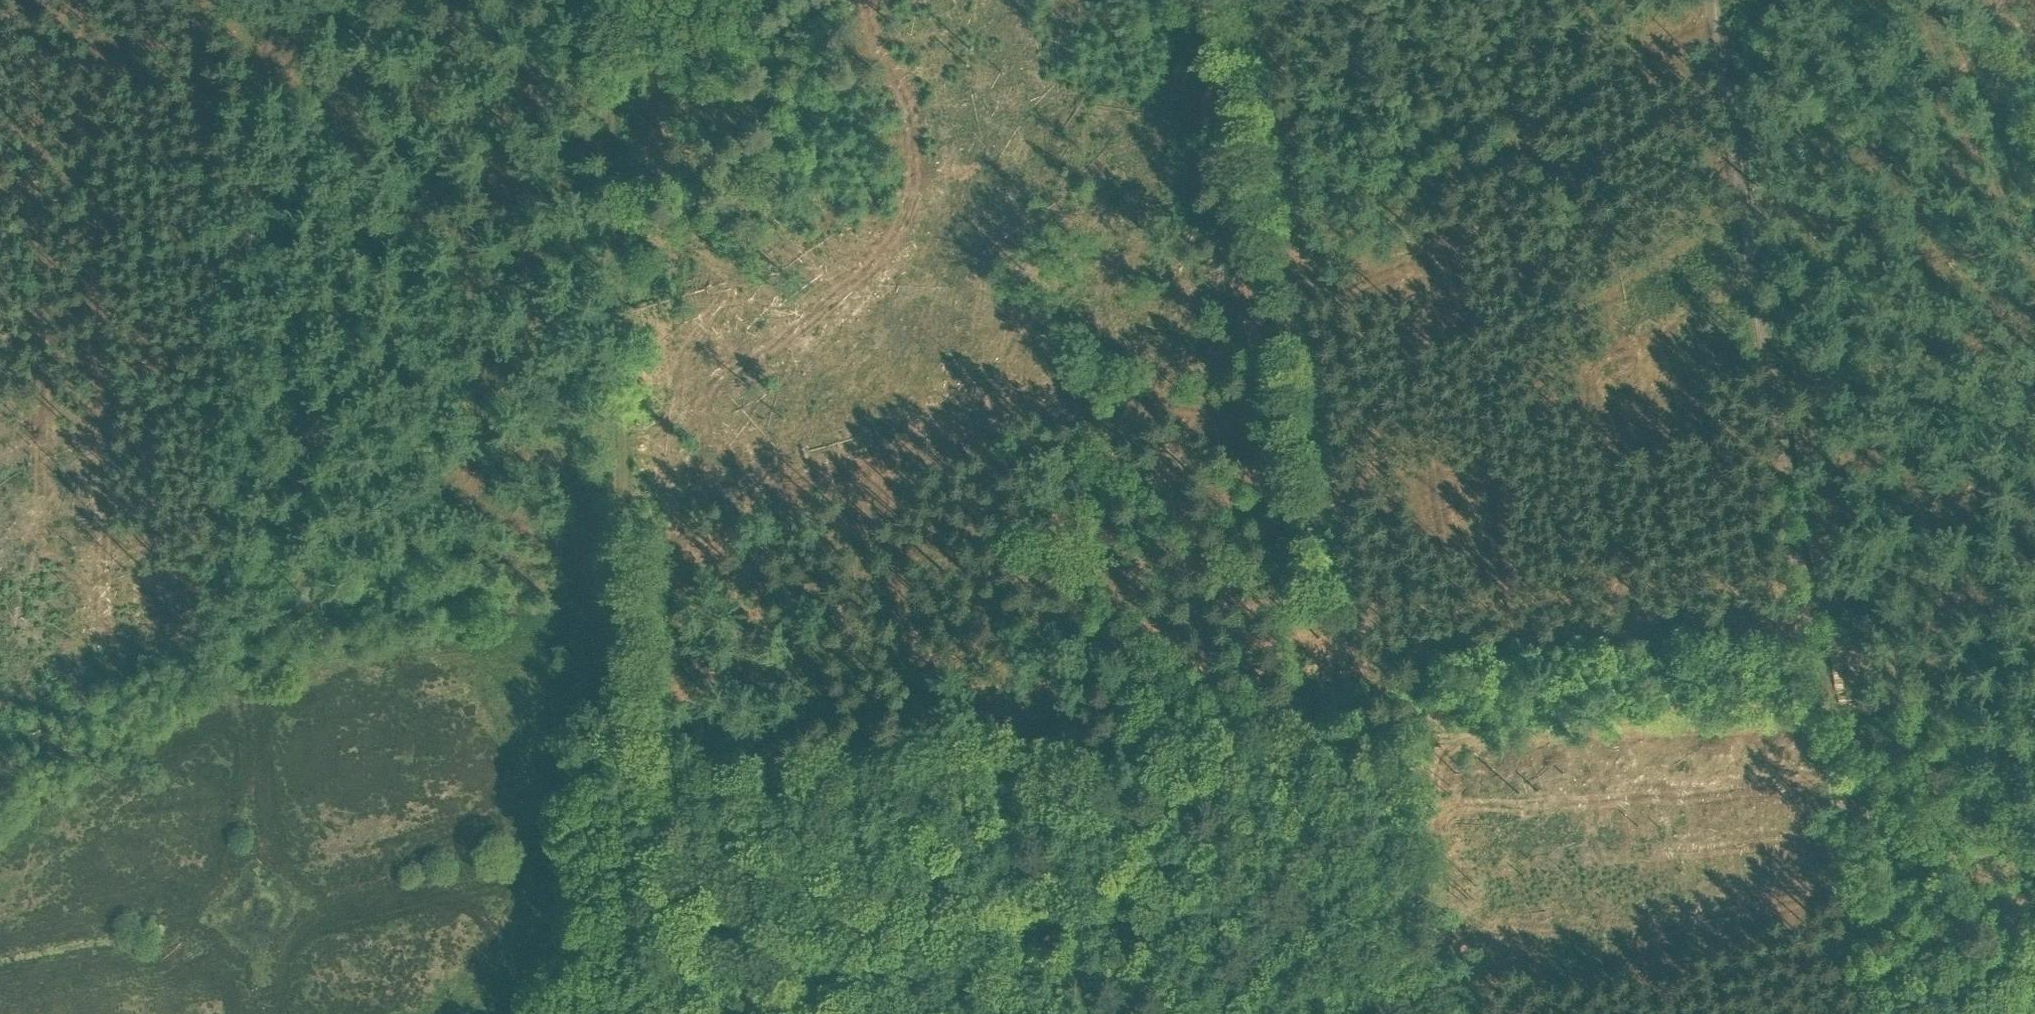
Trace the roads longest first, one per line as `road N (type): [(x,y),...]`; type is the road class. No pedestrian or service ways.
road 1 (track): [(1936,0),(2034,160)]

